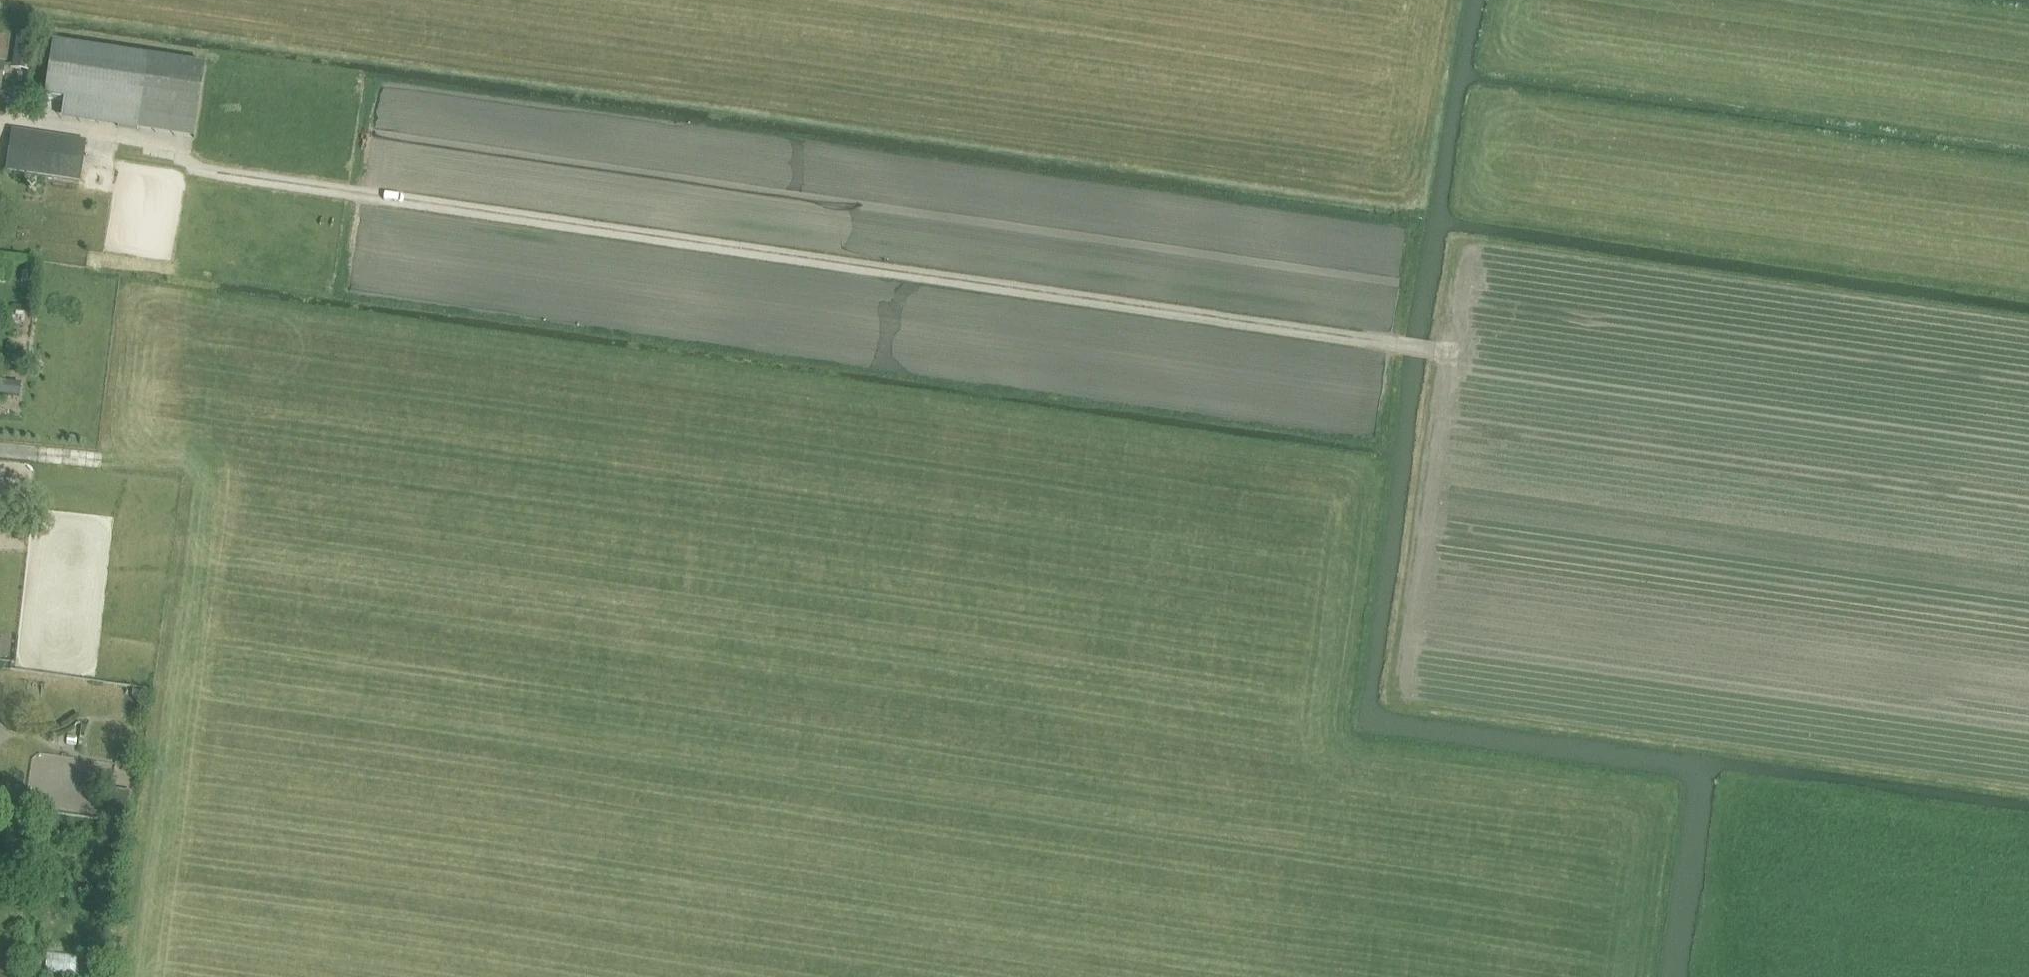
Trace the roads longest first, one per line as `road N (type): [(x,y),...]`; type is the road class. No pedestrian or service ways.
road 1 (track): [(1759,395),(191,166),(155,141),(0,122)]

